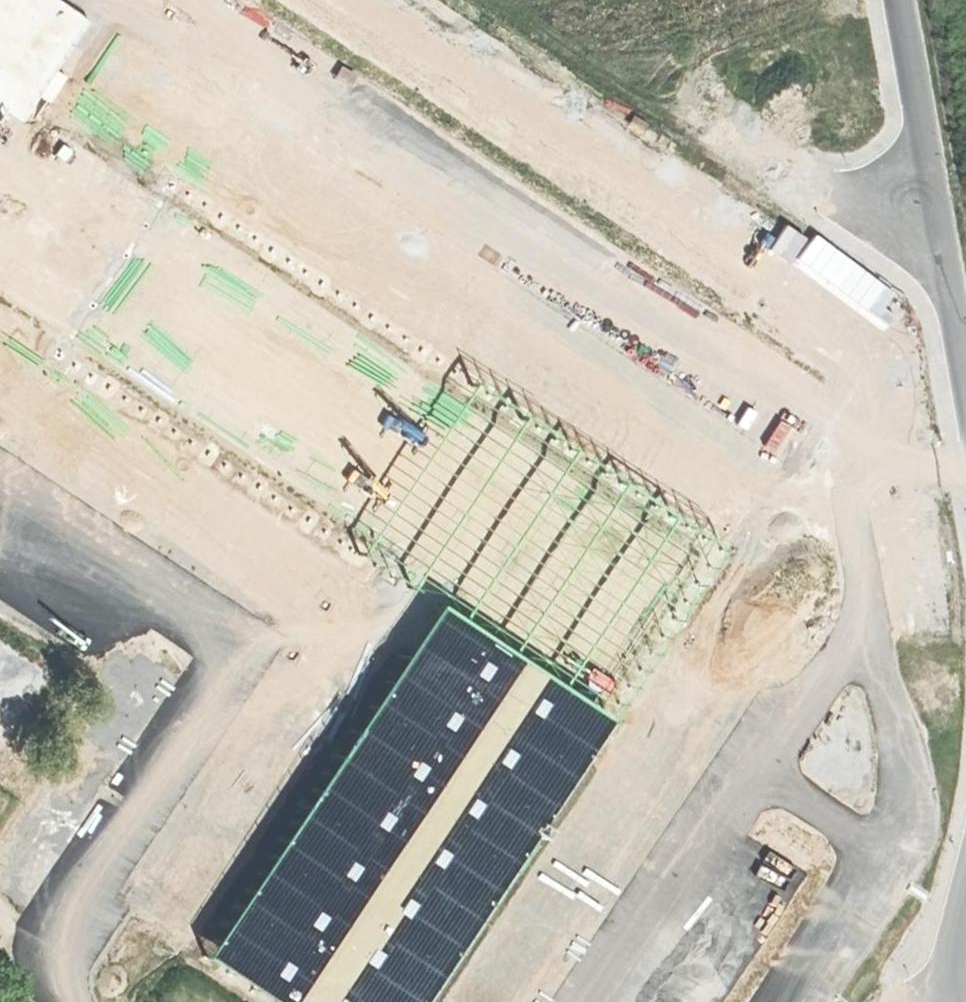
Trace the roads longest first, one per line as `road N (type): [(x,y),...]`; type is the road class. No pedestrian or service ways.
road 1 (unclassified): [(965,363),(902,0)]
road 2 (unclassified): [(941,1001),(937,988),(965,877)]

